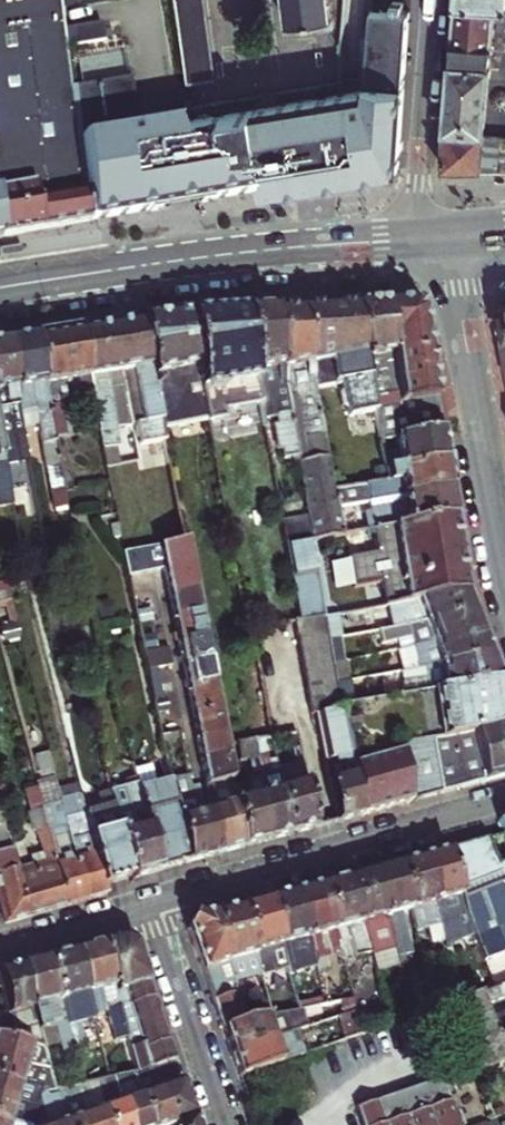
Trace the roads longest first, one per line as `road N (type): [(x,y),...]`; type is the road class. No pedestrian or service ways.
road 1 (secondary): [(0,287),(250,252),(414,240)]
road 2 (residential): [(148,903),(504,798)]
road 3 (tertiary): [(451,236),(504,555)]
road 4 (residential): [(429,0),(414,240)]
road 5 (residential): [(148,903),(223,1124)]
road 6 (residential): [(0,948),(148,903)]

